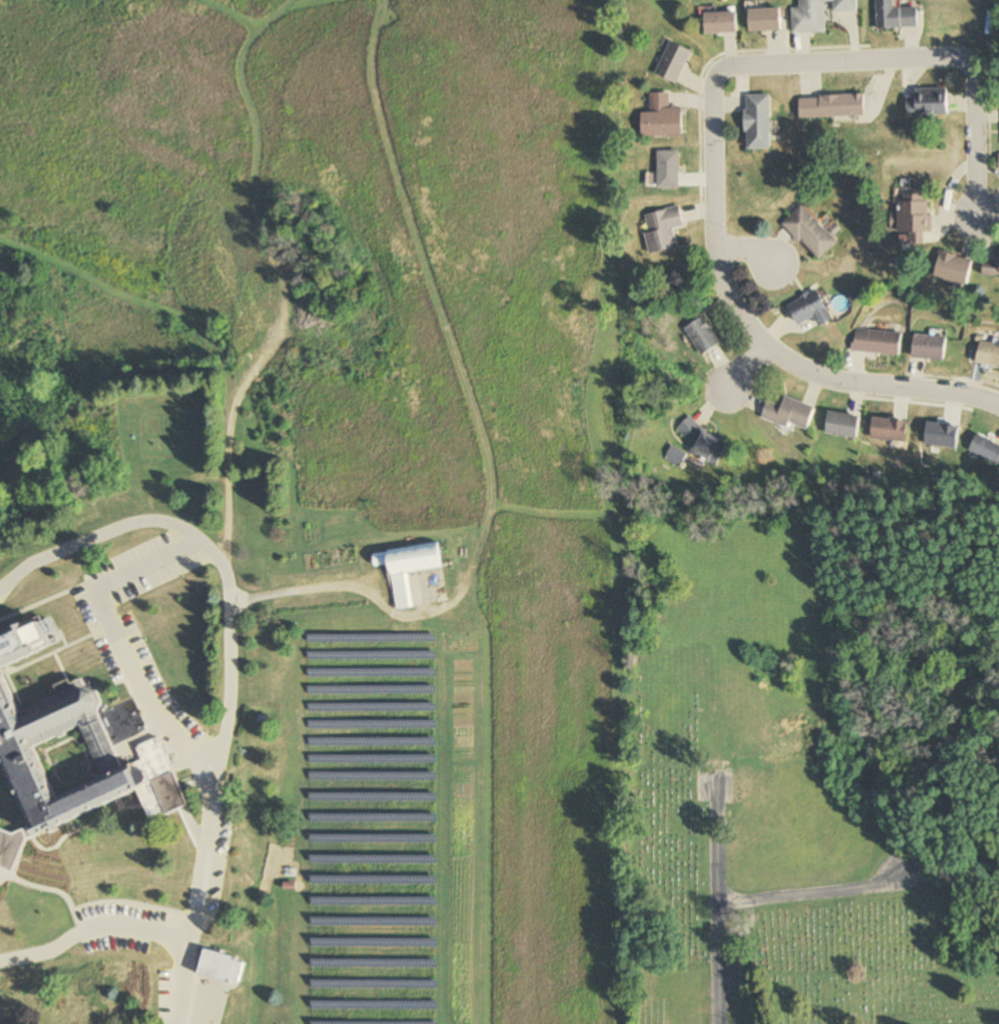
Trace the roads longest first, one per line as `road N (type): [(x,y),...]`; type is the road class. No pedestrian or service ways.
road 1 (residential): [(979,224),(978,80),(962,57),(726,65),(715,73),(713,248),(744,322),(808,368),(998,404)]

